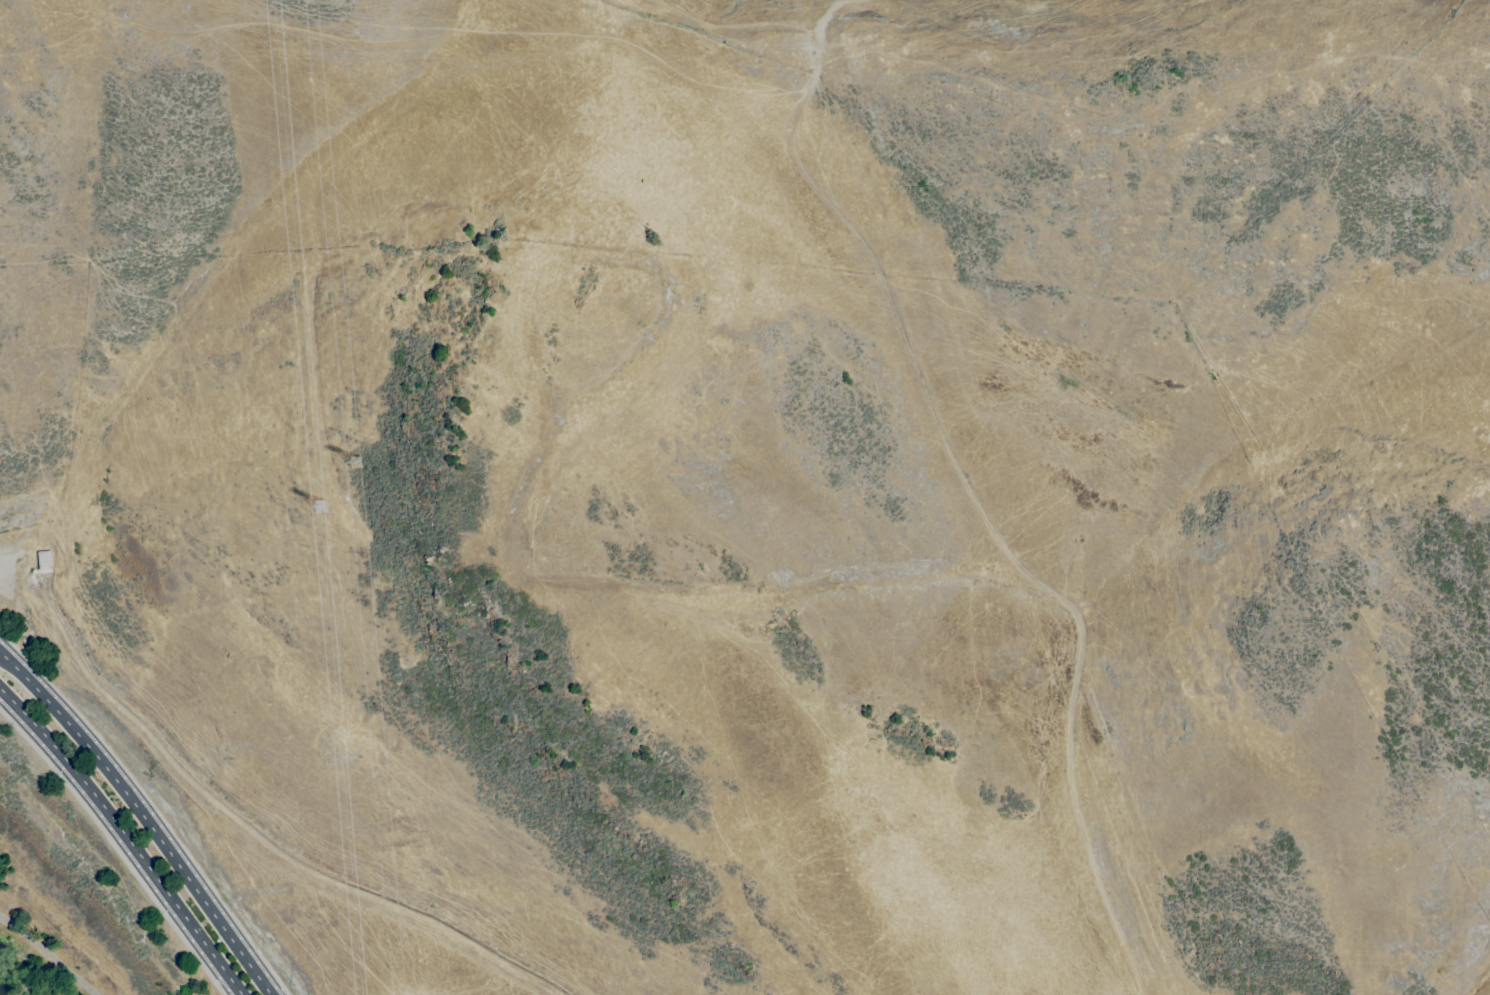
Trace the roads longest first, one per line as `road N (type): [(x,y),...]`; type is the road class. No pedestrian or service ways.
road 1 (secondary): [(272,994),(98,756),(0,653)]
road 2 (secondary): [(0,694),(95,793),(239,994)]

